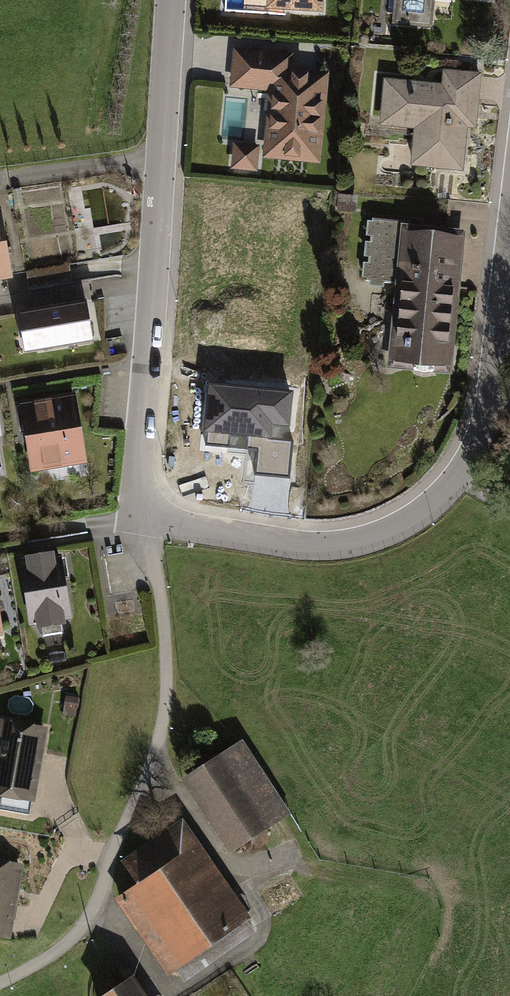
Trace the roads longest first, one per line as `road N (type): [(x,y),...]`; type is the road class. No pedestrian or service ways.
road 1 (residential): [(149,510),(229,534),(332,543),(383,535),(421,514),(456,483),(486,414),(509,245)]
road 2 (residential): [(149,510),(142,493),(144,421),(174,0)]
road 3 (track): [(392,995),(410,962),(415,915),(401,891),(260,869),(237,879)]

